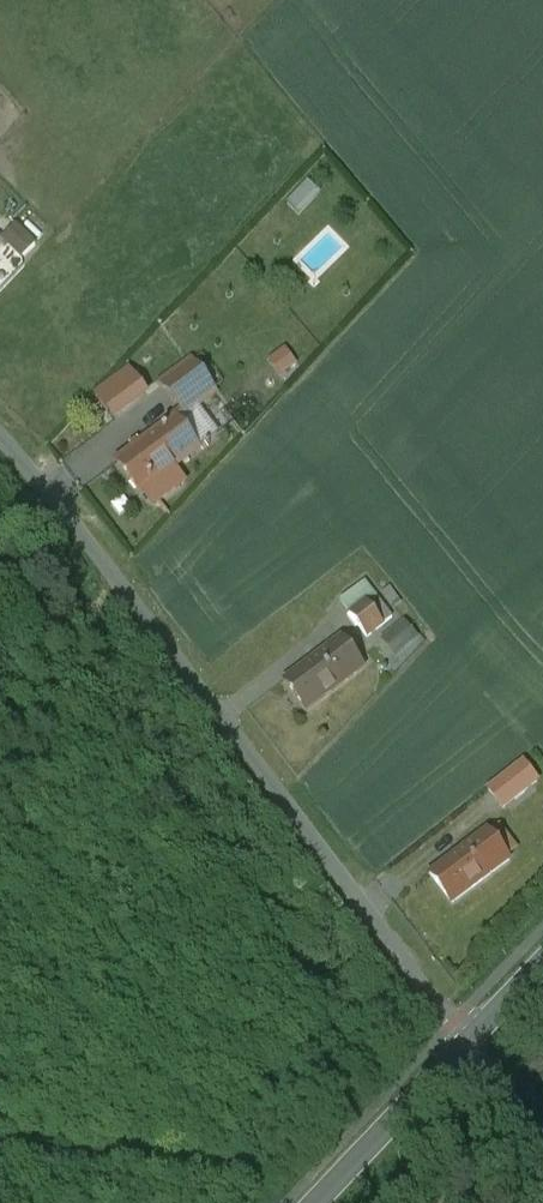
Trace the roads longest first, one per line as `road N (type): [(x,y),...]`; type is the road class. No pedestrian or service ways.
road 1 (unclassified): [(0,439),(466,1049)]
road 2 (unclassified): [(318,1202),(466,1049)]
road 3 (unclassified): [(466,1049),(542,1149)]

